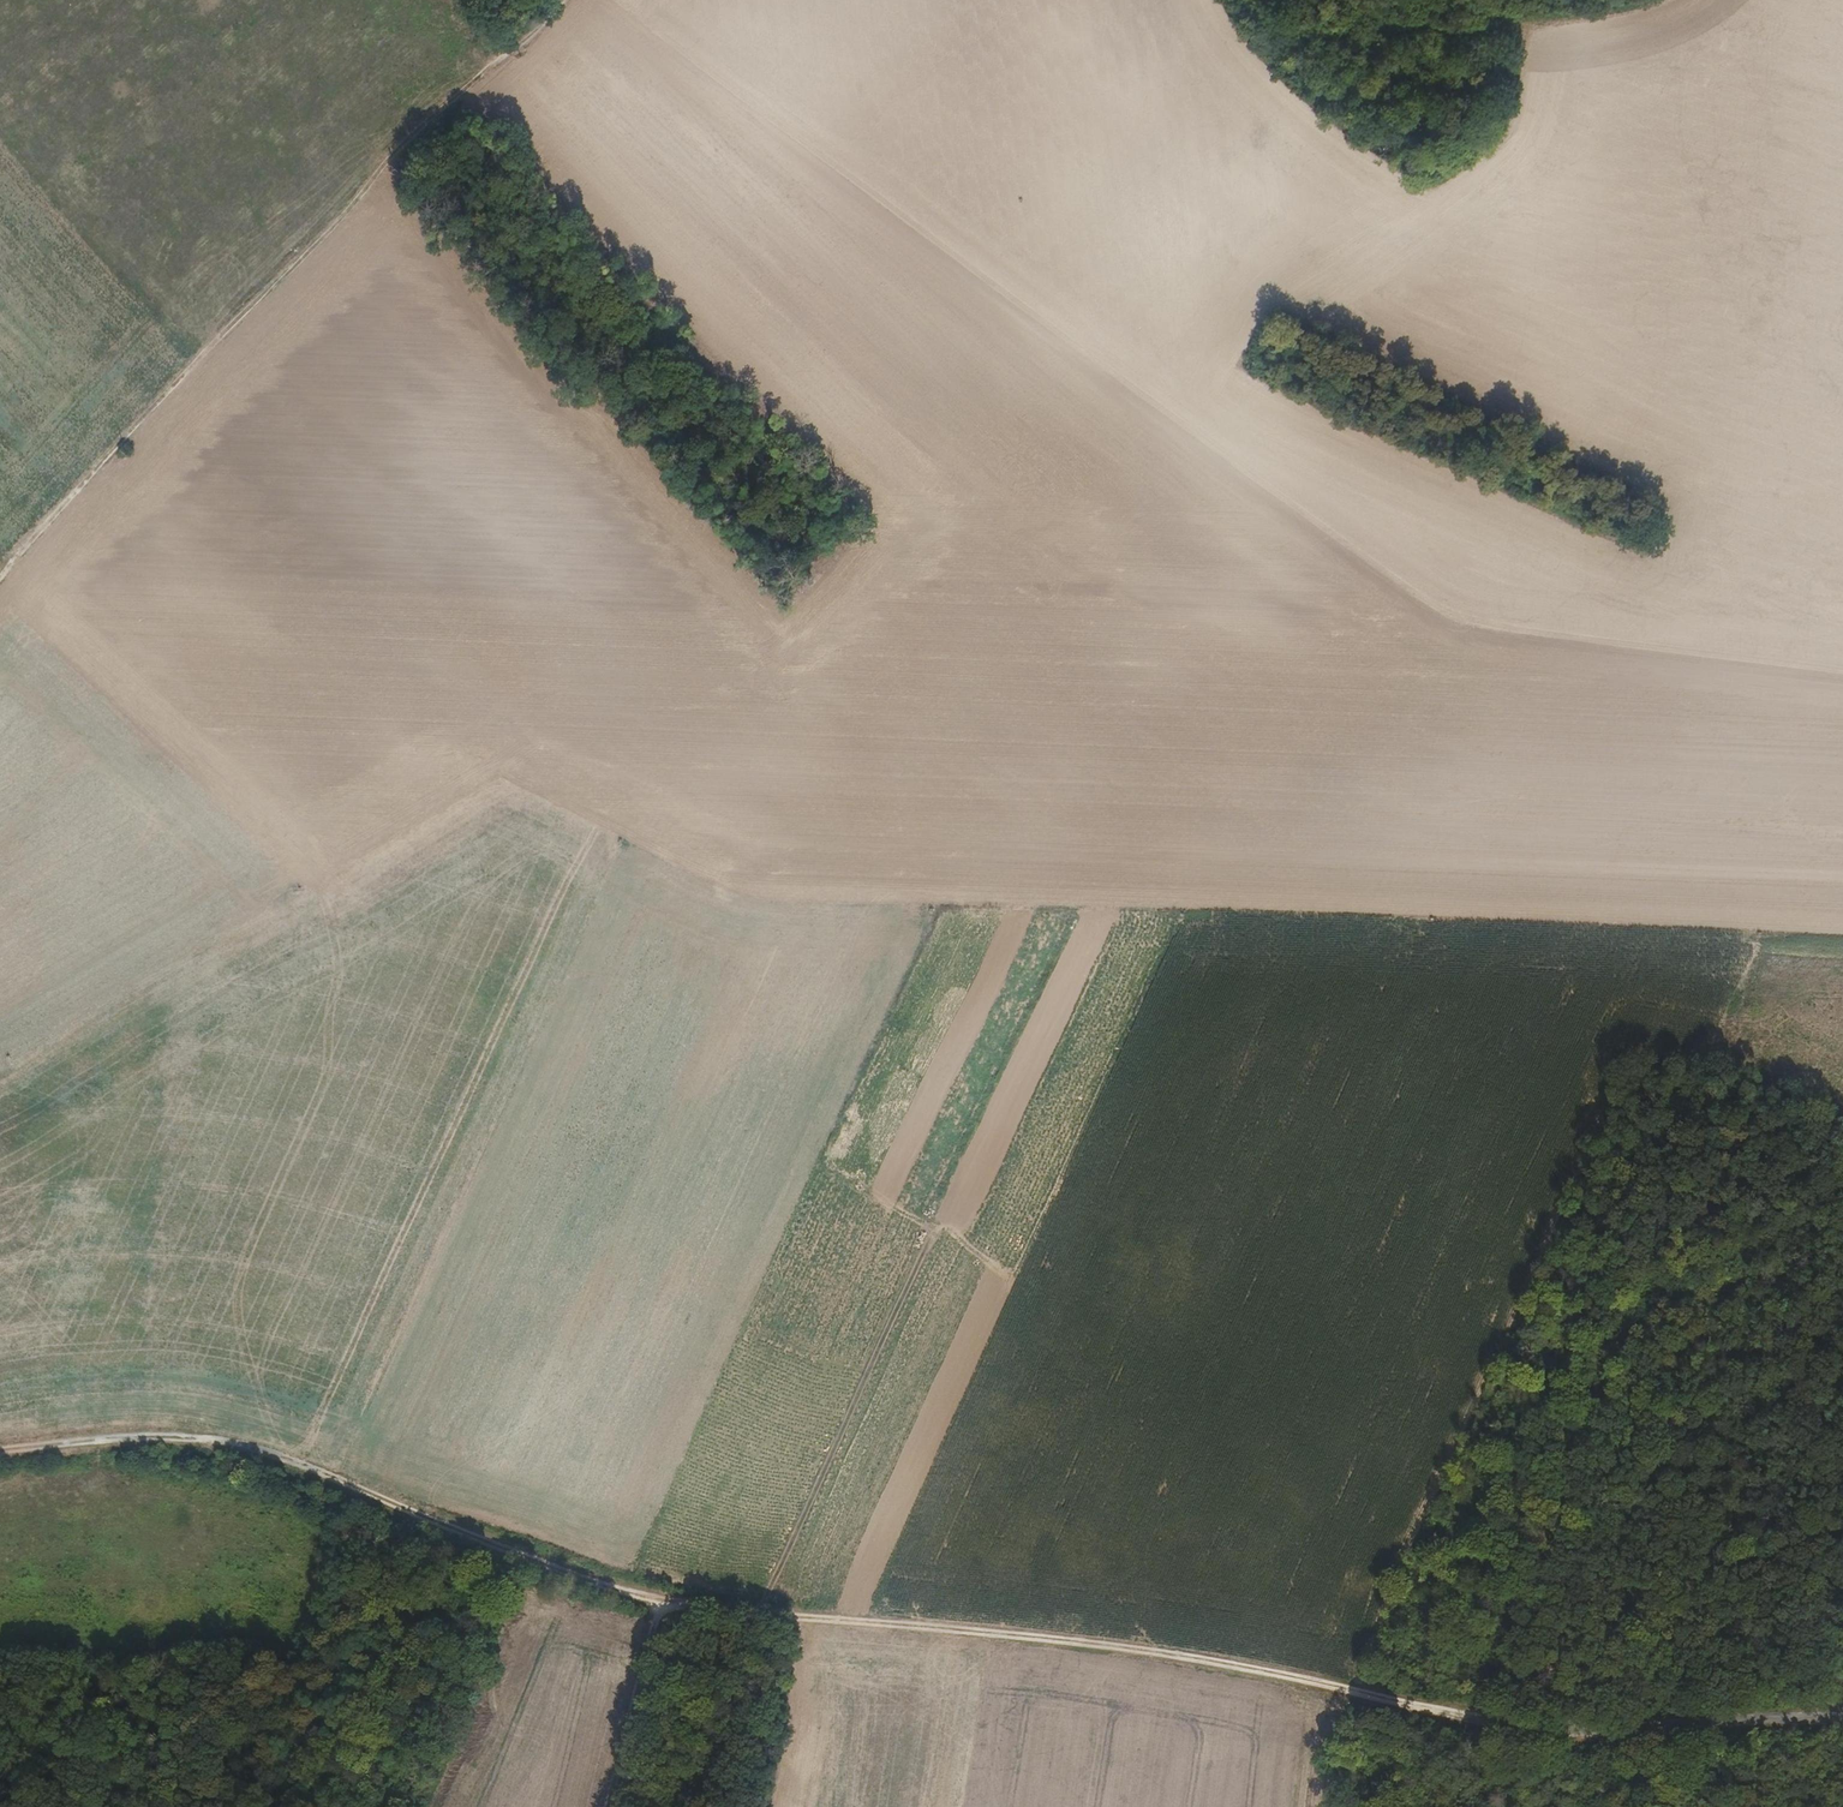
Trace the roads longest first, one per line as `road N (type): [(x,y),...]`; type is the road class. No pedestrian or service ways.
road 1 (track): [(0,1446),(148,1435),(270,1454),(651,1603),(1144,1649),(1544,1729),(1627,1735),(1717,1720),(1842,1717)]
road 2 (track): [(0,585),(356,194),(557,0)]
road 3 (track): [(651,1603),(606,1806)]

